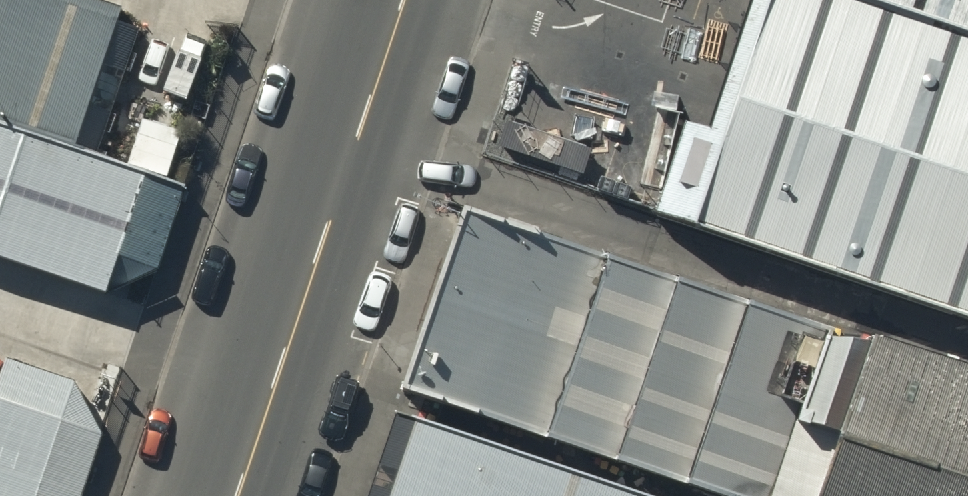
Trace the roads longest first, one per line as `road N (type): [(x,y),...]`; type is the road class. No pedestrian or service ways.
road 1 (tertiary): [(403,0),(237,495)]

